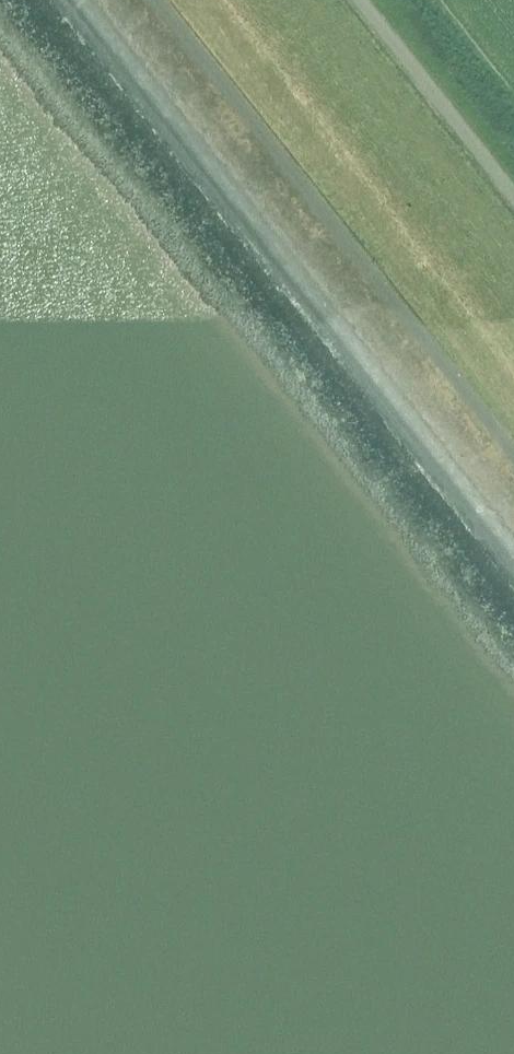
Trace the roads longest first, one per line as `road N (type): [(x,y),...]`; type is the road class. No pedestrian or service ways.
road 1 (unclassified): [(513,191),(363,0)]

